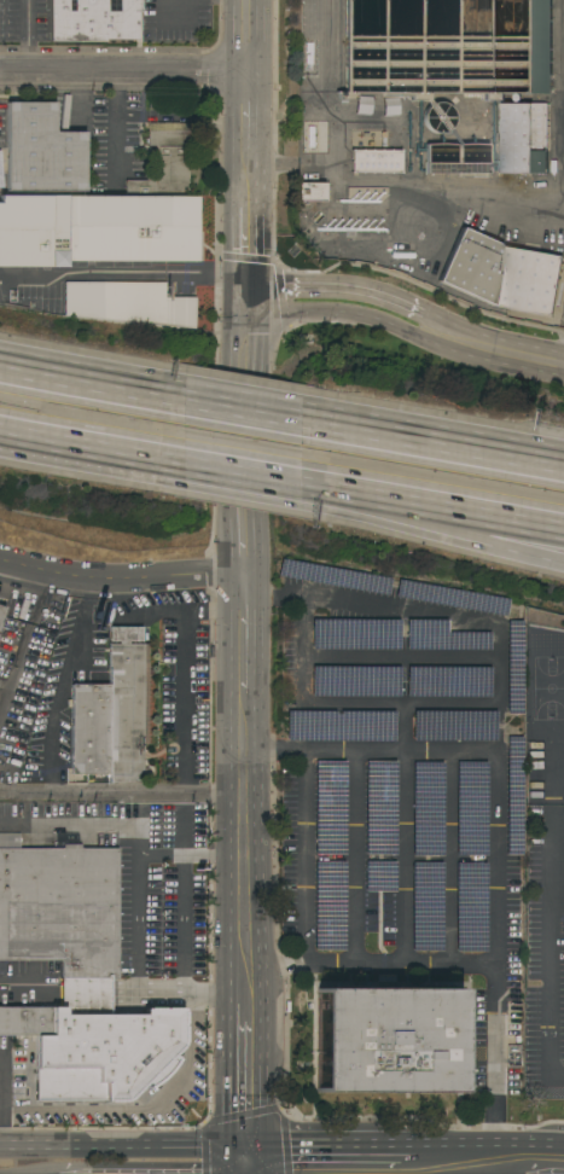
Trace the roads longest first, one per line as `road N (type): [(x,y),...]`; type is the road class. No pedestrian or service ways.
road 1 (tertiary): [(245,1146),(249,296)]
road 2 (tertiary): [(249,296),(250,0)]
road 3 (motorway): [(563,469),(301,424)]
road 4 (tertiary): [(0,69),(249,71)]
road 5 (residential): [(246,577),(100,580),(0,560)]
road 6 (primary): [(245,1146),(0,1147)]
road 7 (tertiary): [(449,338),(396,307),(350,294),(249,296)]
road 8 (tertiary): [(249,296),(449,338)]
road 9 (motorway): [(184,405),(0,371)]
road 10 (motorway): [(0,429),(184,461)]
road 11 (primary): [(414,1146),(245,1146)]
road 12 (motorway): [(434,505),(512,548),(563,559)]
road 13 (motorway): [(303,482),(434,505)]
road 14 (motorway): [(434,505),(563,527)]
road 15 (motorway): [(184,461),(303,482)]

